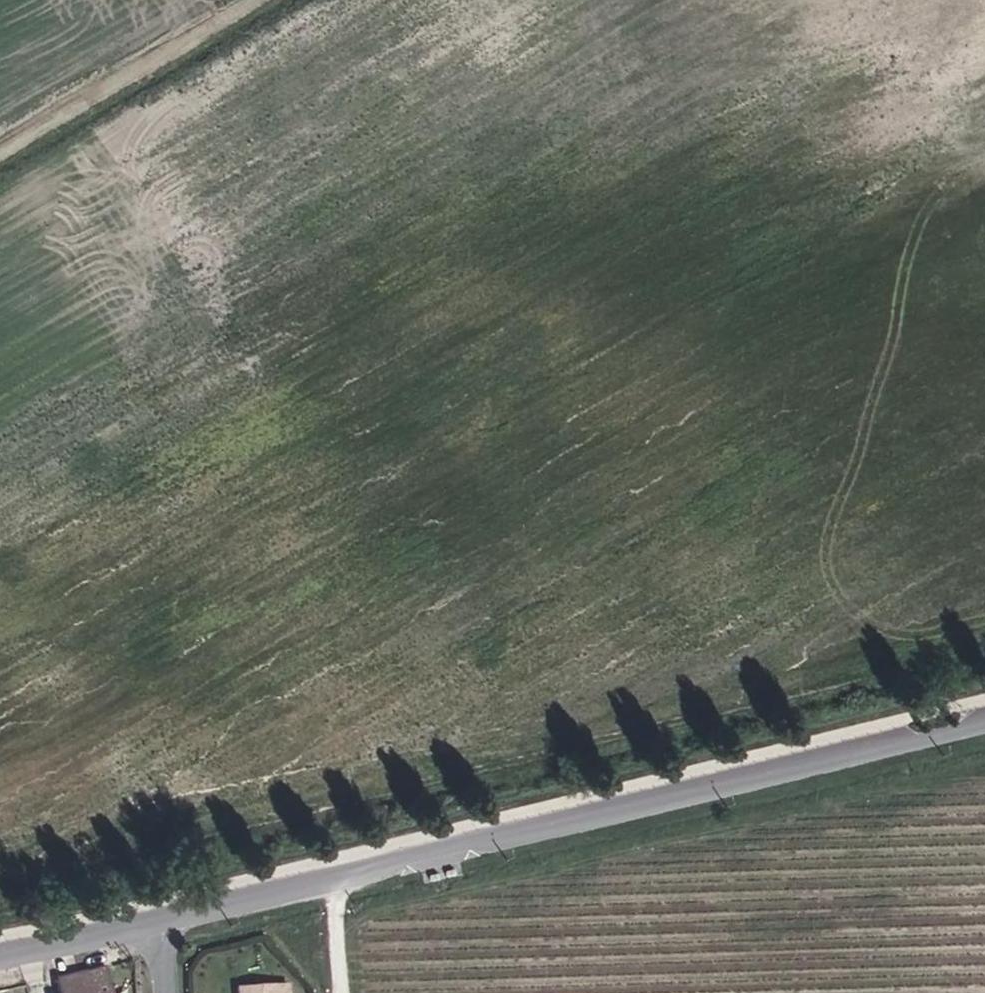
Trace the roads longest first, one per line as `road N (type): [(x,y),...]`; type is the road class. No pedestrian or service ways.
road 1 (tertiary): [(984,715),(161,917)]
road 2 (tertiary): [(161,917),(0,951)]

